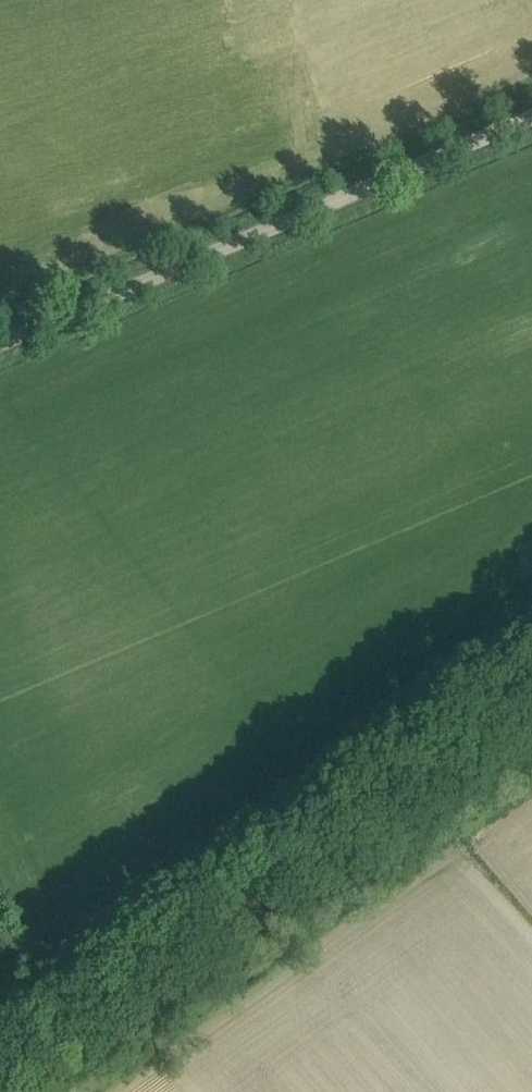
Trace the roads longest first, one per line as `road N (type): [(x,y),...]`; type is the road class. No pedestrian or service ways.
road 1 (track): [(0,1078),(531,693)]
road 2 (unclassified): [(0,347),(531,120)]

